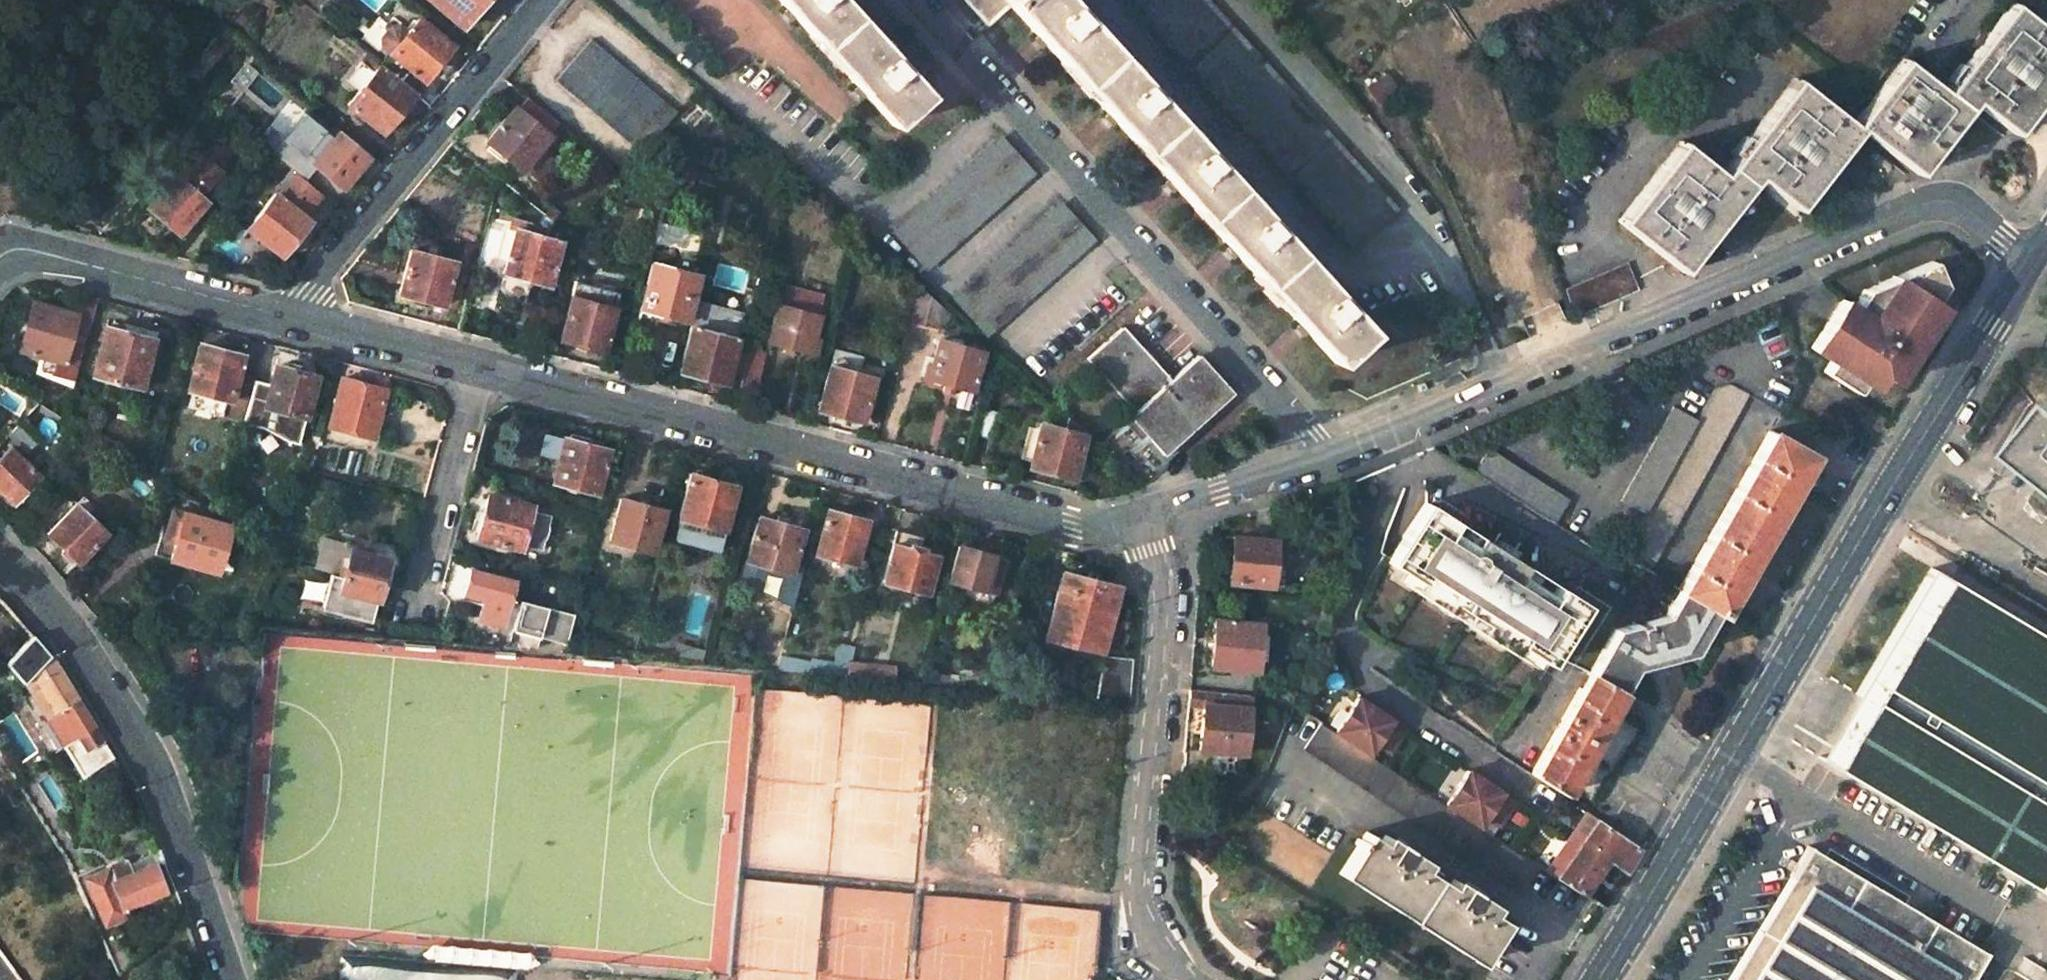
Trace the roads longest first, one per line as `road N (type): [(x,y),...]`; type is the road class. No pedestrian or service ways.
road 1 (residential): [(289,316),(1071,527),(1138,513)]
road 2 (secondary): [(2031,262),(1596,979)]
road 3 (residential): [(1331,453),(1920,204),(1969,209),(2031,262)]
road 4 (residential): [(913,0),(1331,453)]
road 5 (residential): [(1195,979),(1154,949),(1144,926),(1162,595),(1138,513)]
road 6 (residential): [(227,979),(145,746),(69,632),(0,560)]
road 7 (residential): [(289,316),(545,0)]
road 8 (residential): [(0,260),(16,249),(37,250),(289,316)]
road 9 (residential): [(1138,513),(1331,453)]

